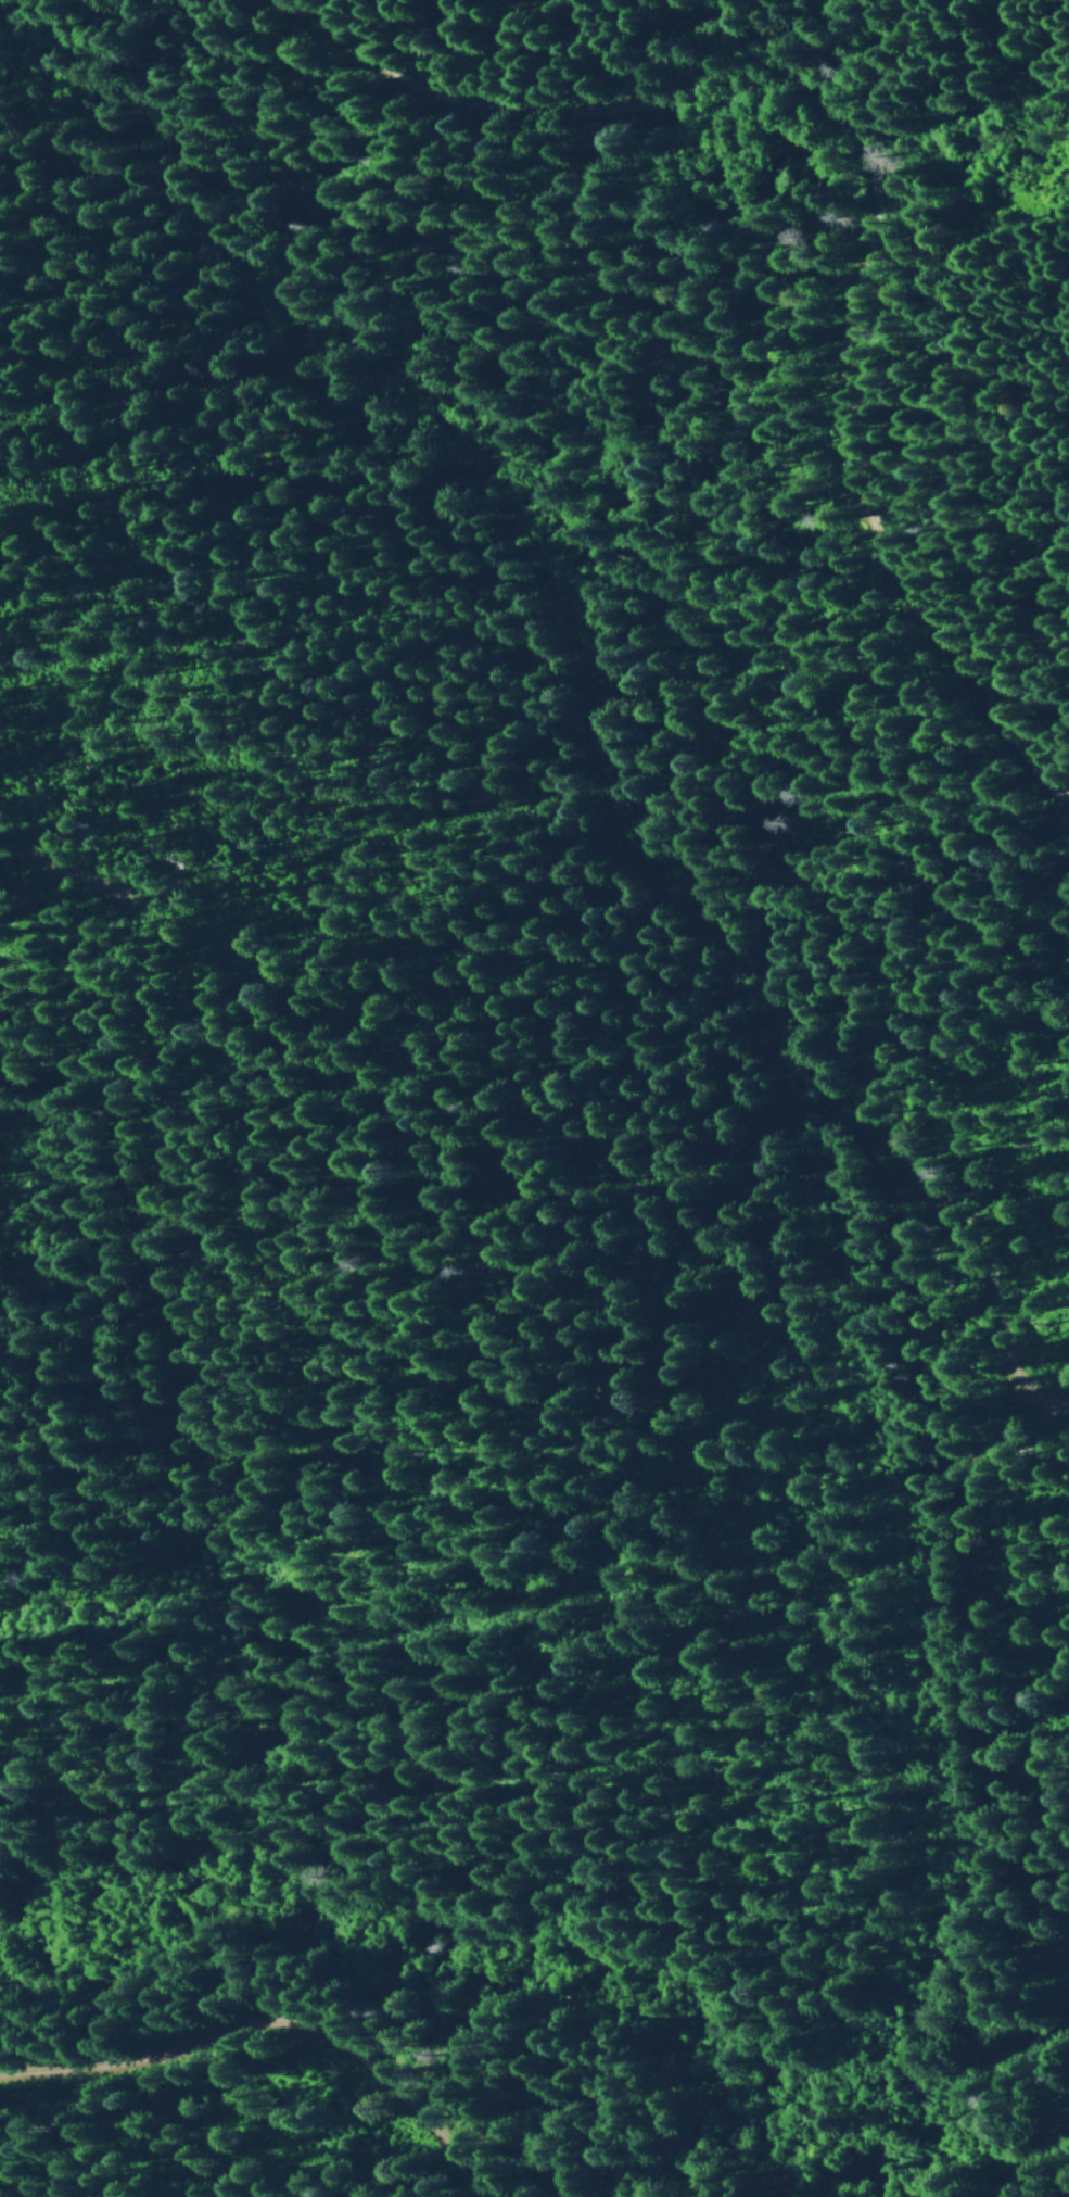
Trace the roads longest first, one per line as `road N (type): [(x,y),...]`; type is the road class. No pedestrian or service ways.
road 1 (residential): [(242,0),(497,101),(715,8),(801,101),(840,501),(926,646),(1058,792),(1068,794)]
road 2 (track): [(0,2078),(137,2063),(251,2028),(282,2029),(315,2046),(462,2196)]
road 3 (track): [(123,899),(0,835)]

